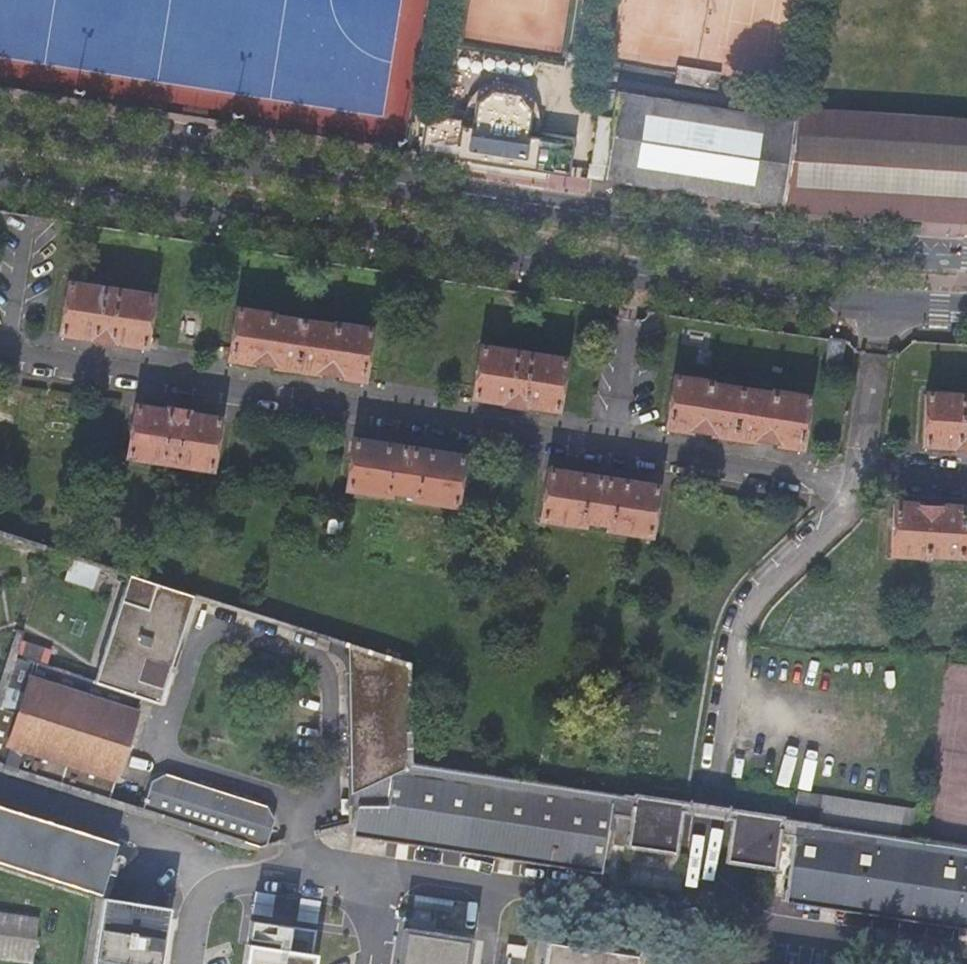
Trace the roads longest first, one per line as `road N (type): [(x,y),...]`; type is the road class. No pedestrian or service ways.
road 1 (secondary): [(0,175),(800,298),(966,310)]
road 2 (secondary): [(966,255),(741,236),(0,121)]

